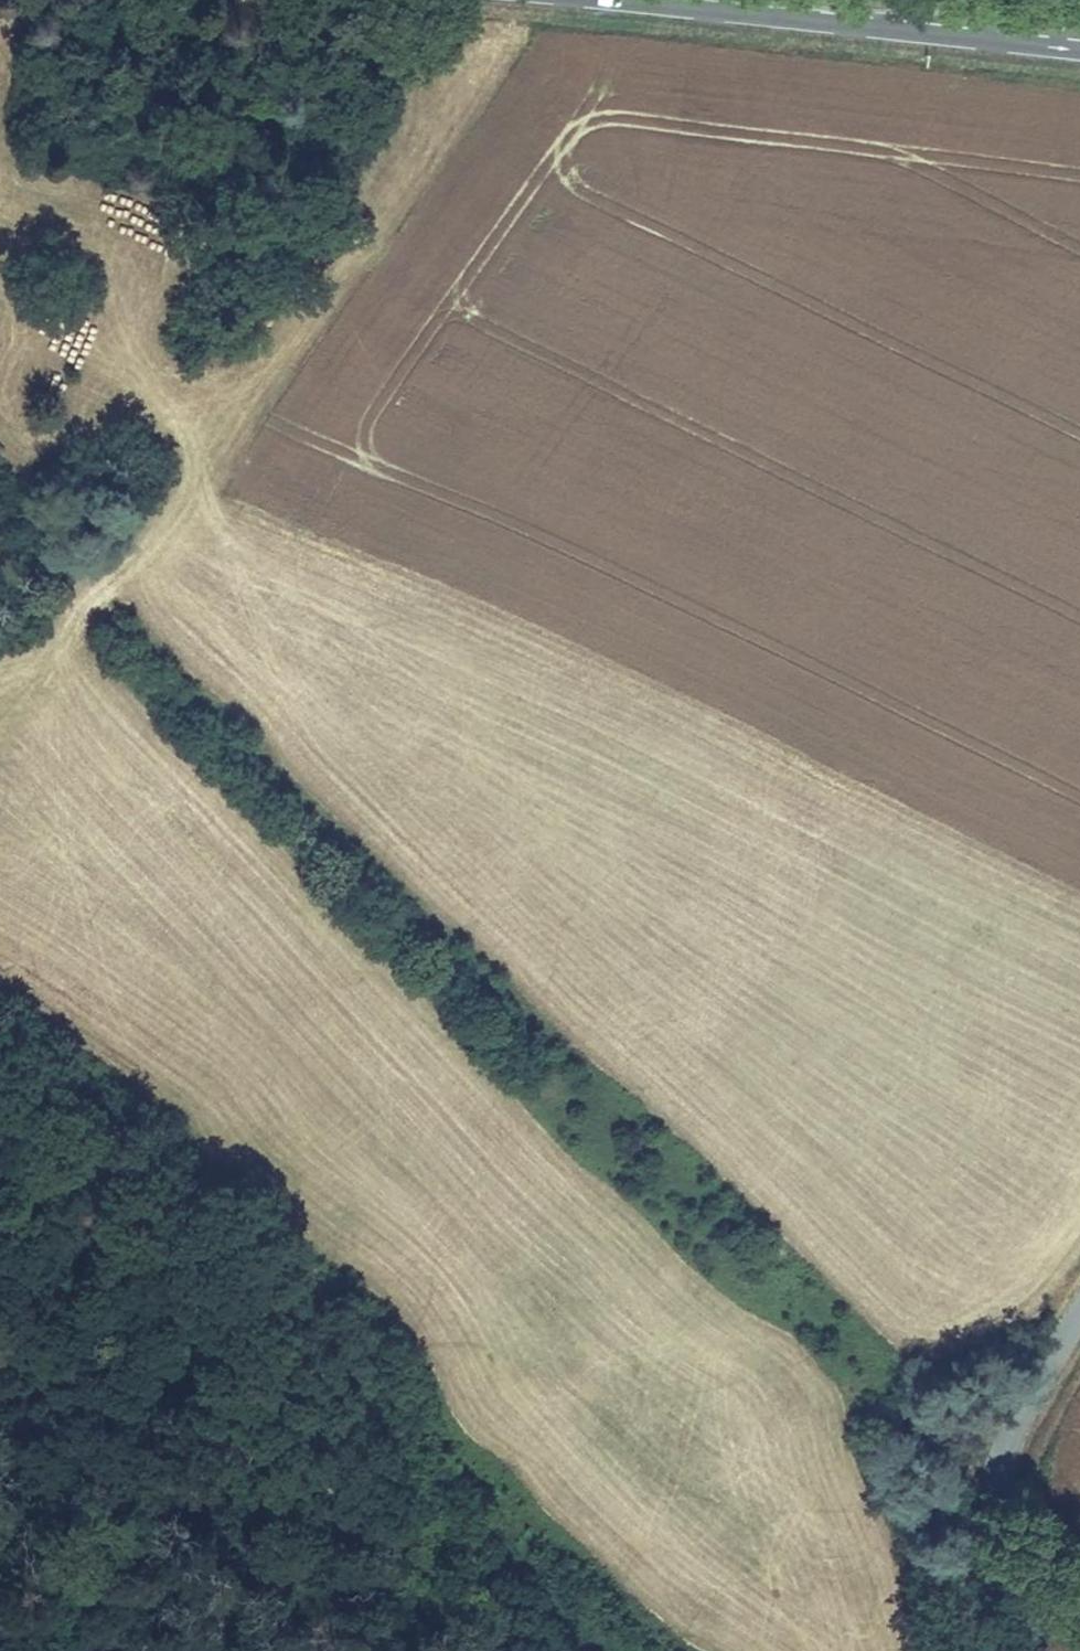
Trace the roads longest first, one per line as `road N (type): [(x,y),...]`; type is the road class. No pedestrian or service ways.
road 1 (primary): [(612,0),(1079,49)]
road 2 (unclassified): [(982,1650),(986,1507),(1015,1423),(1079,1317)]

